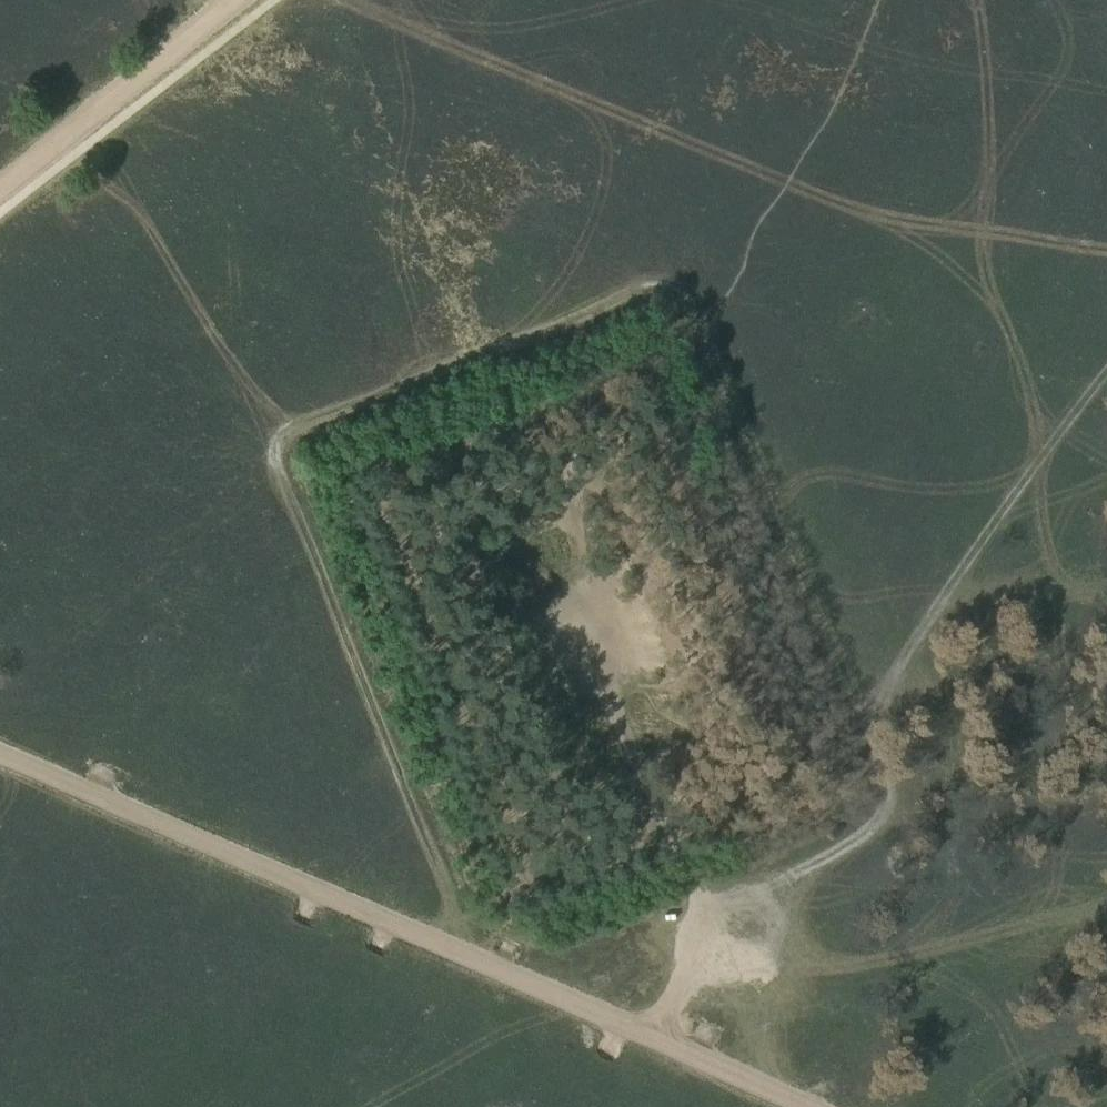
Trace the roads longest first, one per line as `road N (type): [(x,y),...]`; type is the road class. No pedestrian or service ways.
road 1 (track): [(693,943),(842,840),(874,804),(671,292),(271,441),(462,956)]
road 2 (track): [(0,755),(805,1106)]
road 3 (track): [(1106,355),(973,510),(833,700)]
road 4 (track): [(653,1039),(688,973),(699,909),(616,705)]
road 5 (track): [(0,187),(232,0)]

